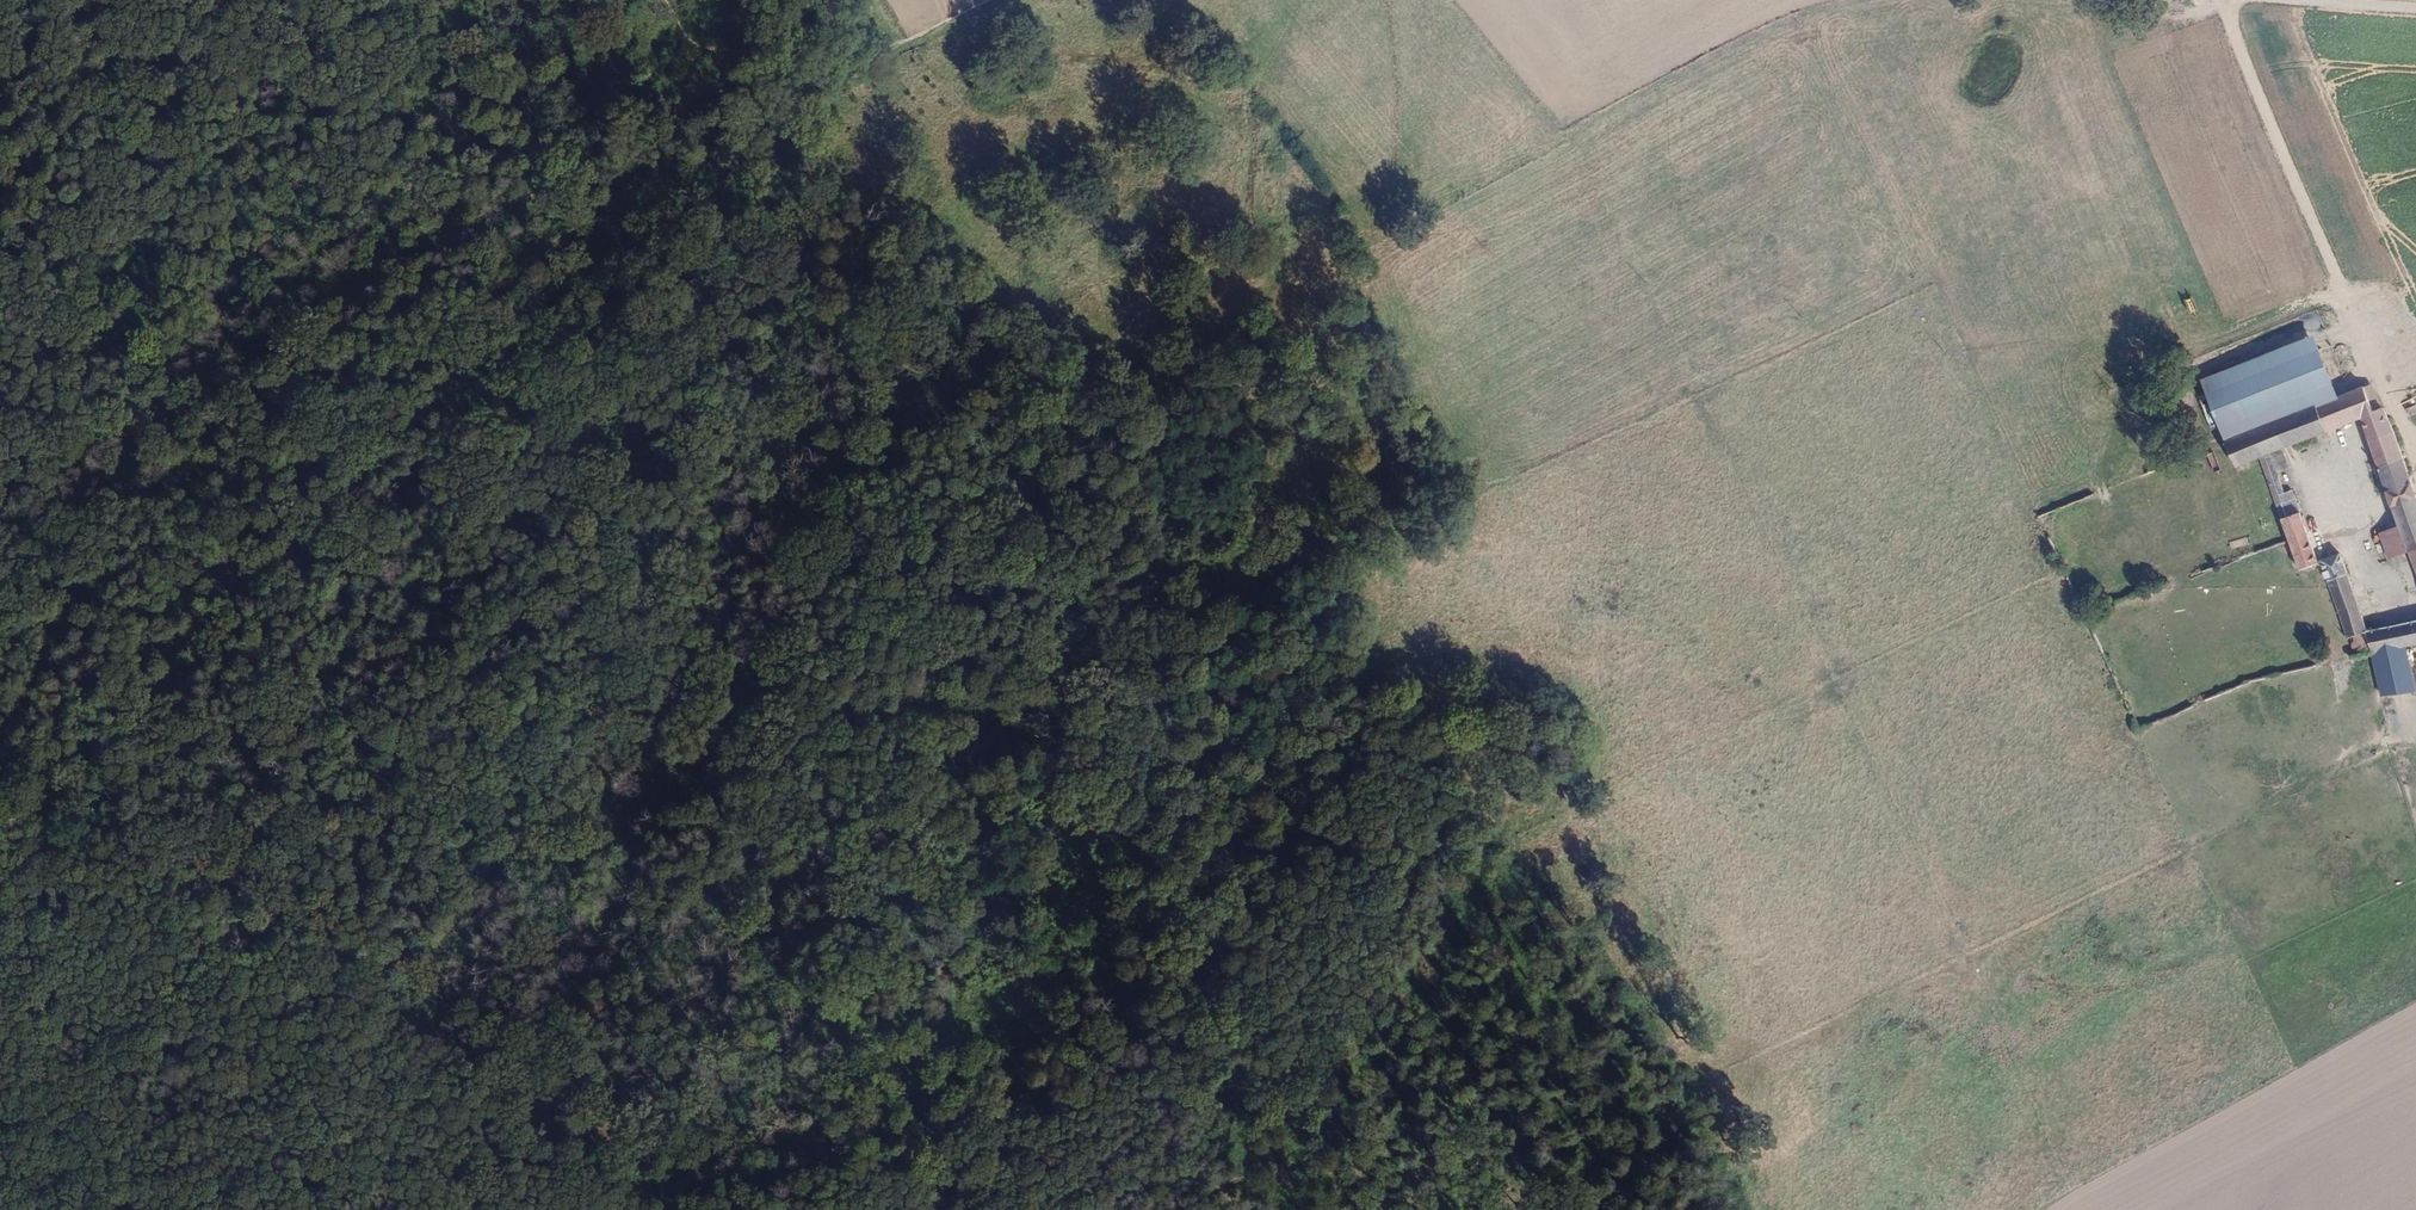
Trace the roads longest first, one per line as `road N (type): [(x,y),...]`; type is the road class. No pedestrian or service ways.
road 1 (track): [(648,1209),(212,887),(0,787)]
road 2 (track): [(2222,1),(2415,467)]
road 3 (track): [(770,88),(941,31),(996,0)]
road 4 (track): [(2415,8),(2272,0)]
road 5 (track): [(660,0),(715,56),(770,88)]

